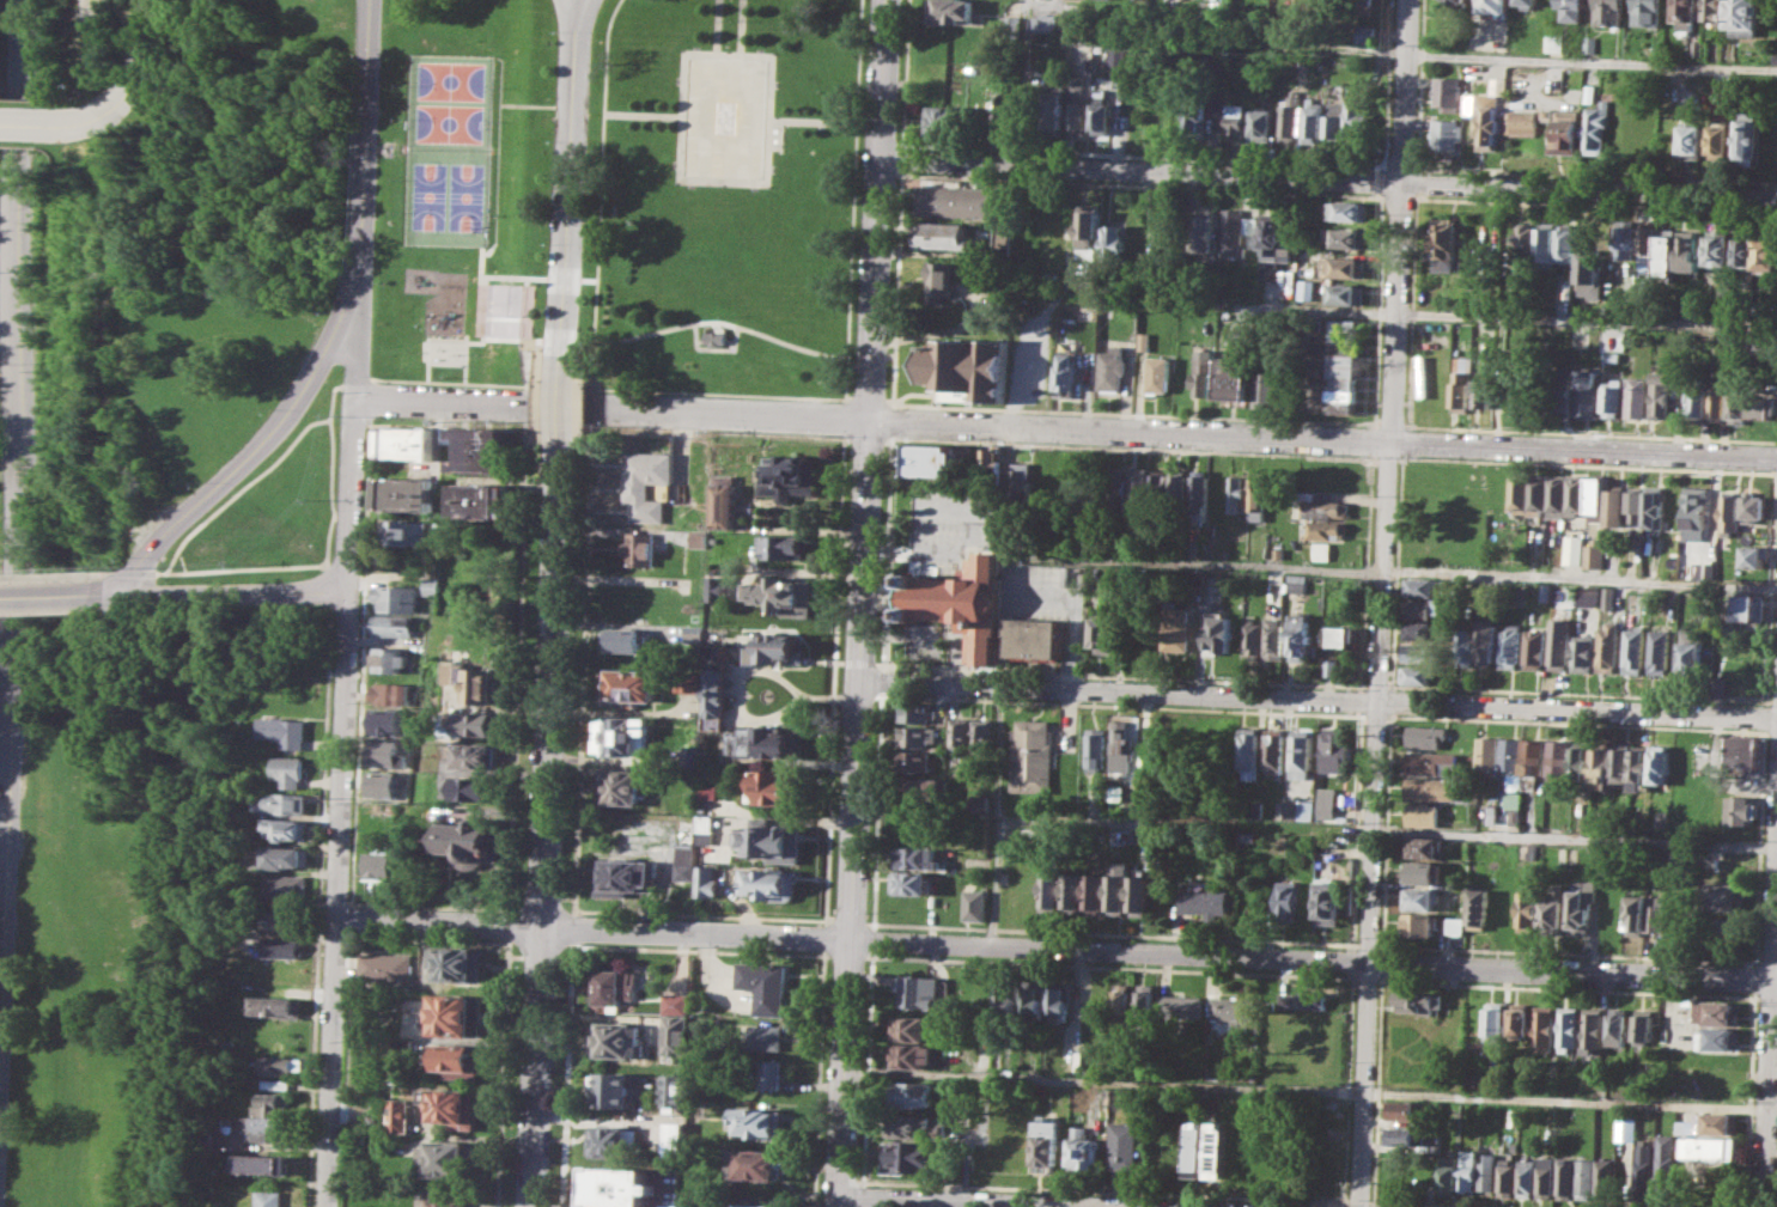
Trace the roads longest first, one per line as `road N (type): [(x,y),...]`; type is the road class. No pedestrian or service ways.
road 1 (residential): [(334,915),(1776,980)]
road 2 (residential): [(859,679),(1776,717)]
road 3 (residential): [(869,419),(1776,457)]
road 4 (residential): [(878,159),(1776,196)]
road 5 (tertiary): [(562,350),(528,1206)]
road 6 (tertiary): [(0,837),(19,0)]
road 7 (tertiary): [(869,419),(839,1206)]
road 8 (residential): [(1359,1206),(1387,440)]
road 9 (residential): [(346,591),(324,1206)]
road 10 (residential): [(1387,440),(1406,0)]
road 11 (tertiary): [(884,17),(869,419)]
road 12 (tertiary): [(135,593),(168,531),(288,409),(353,274)]
road 13 (tertiary): [(583,0),(574,31),(562,350)]
road 14 (residential): [(1776,876),(1764,1206)]
road 15 (residential): [(589,407),(869,419)]
road 16 (tertiary): [(371,0),(353,274)]
road 17 (residential): [(135,593),(346,591)]
road 18 (residential): [(839,1200),(1043,1206)]
road 19 (residential): [(354,397),(346,591)]
road 20 (residential): [(354,397),(534,404)]
road 21 (residential): [(80,127),(126,97),(151,0)]
road 22 (residential): [(353,274),(354,397)]

